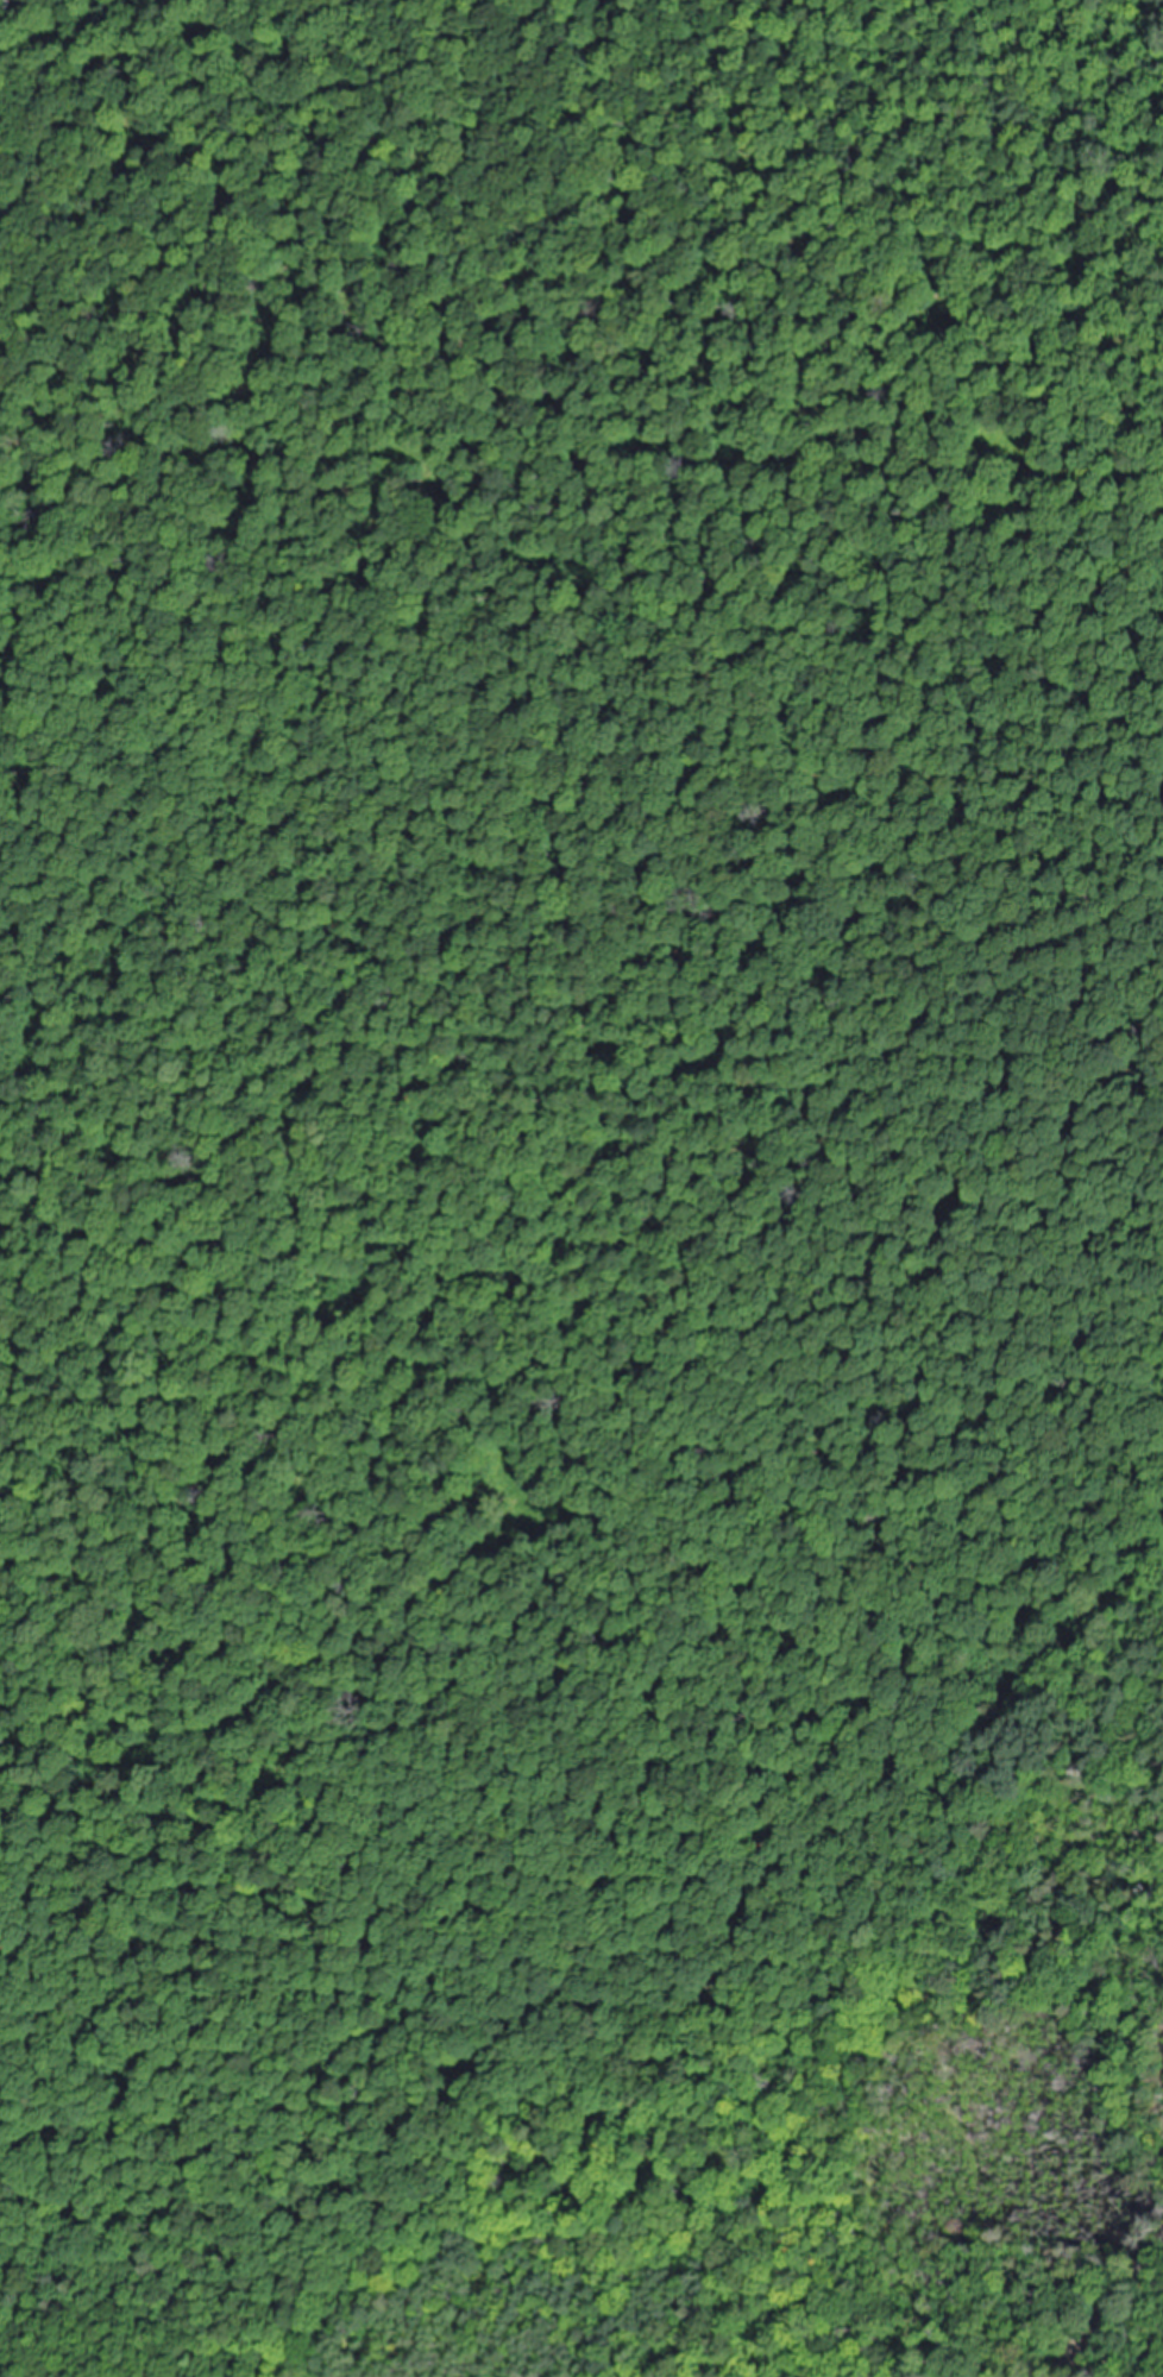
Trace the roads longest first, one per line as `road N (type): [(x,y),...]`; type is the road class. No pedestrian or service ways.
road 1 (residential): [(1047,2376),(1162,2222)]

